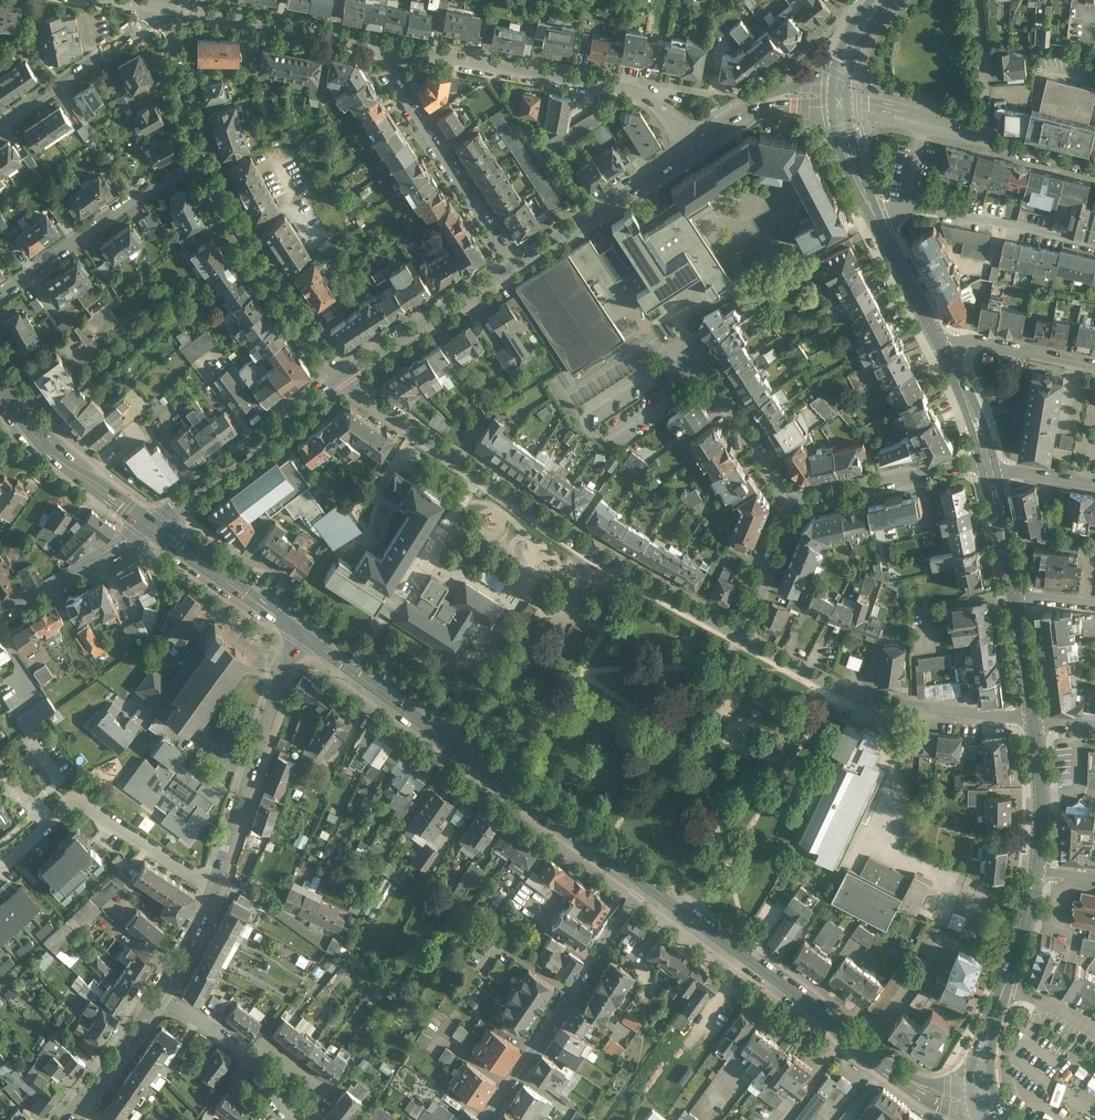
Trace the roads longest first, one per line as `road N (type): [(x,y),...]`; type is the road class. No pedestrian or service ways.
road 1 (residential): [(343,379),(591,550),(740,636)]
road 2 (secondary): [(302,632),(642,881)]
road 3 (secondary): [(642,881),(904,1078),(984,1102)]
road 4 (residential): [(697,144),(654,102),(621,86),(391,47)]
road 5 (residential): [(740,636),(868,701),(1036,717)]
road 6 (residential): [(642,881),(487,1119)]
road 7 (unclassified): [(216,881),(302,632)]
road 8 (residential): [(518,266),(387,65),(391,47)]
road 9 (residential): [(343,379),(261,266),(202,163)]
road 10 (residential): [(216,881),(77,806),(0,864)]
road 11 (residential): [(202,163),(130,200),(0,295)]
road 12 (tertiary): [(151,526),(343,379)]
road 13 (residential): [(391,47),(160,7)]
road 14 (residential): [(878,220),(933,211),(1094,243)]
road 15 (tertiary): [(518,266),(697,144)]
road 16 (secondary): [(0,384),(52,453),(151,526)]
road 17 (tertiary): [(343,379),(518,266)]
road 18 (tertiary): [(1094,163),(895,113)]
road 19 (residential): [(795,500),(988,467)]
road 20 (residential): [(160,15),(0,123)]
road 21 (residential): [(303,1119),(236,1041),(161,993)]
road 22 (residential): [(682,348),(701,359),(795,500)]
road 23 (secondary): [(151,526),(302,632)]
road 24 (tertiary): [(0,612),(151,526)]
road 25 (residential): [(936,334),(1094,366)]
road 26 (unclassified): [(63,1119),(161,993)]
road 27 (tertiary): [(843,100),(785,95),(697,144)]
road 28 (residential): [(202,163),(160,15)]
road 29 (secondary): [(1036,869),(1036,717)]
road 30 (residential): [(795,500),(740,636)]
road 31 (secondary): [(988,467),(936,334)]
road 32 (secondary): [(936,334),(878,220)]
road 33 (secondary): [(1018,591),(988,467)]
road 34 (secondary): [(1036,717),(1018,591)]
road 35 (secondary): [(984,1102),(985,1055),(1007,978)]
road 36 (unclassified): [(161,993),(216,881)]

